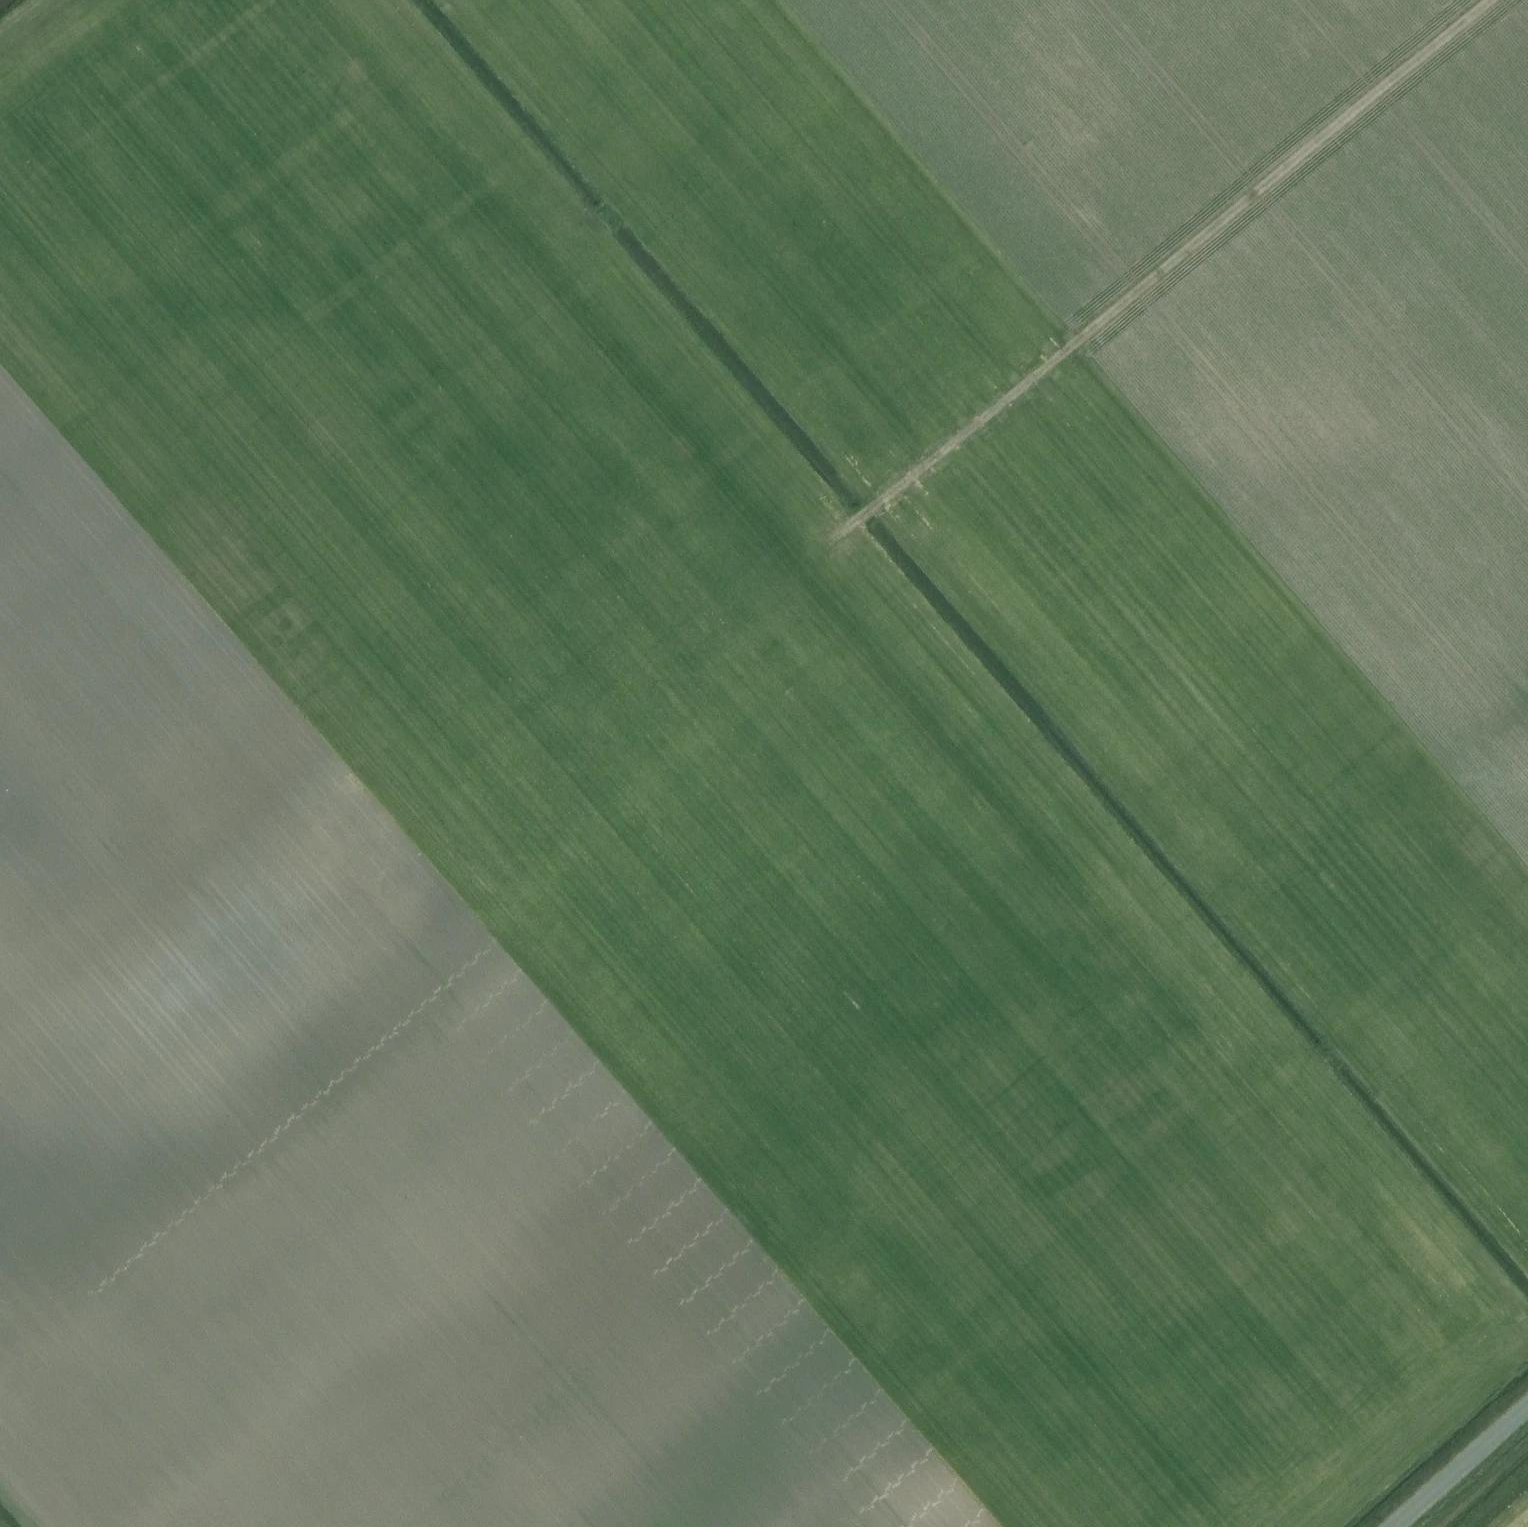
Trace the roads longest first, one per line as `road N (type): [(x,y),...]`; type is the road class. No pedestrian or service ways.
road 1 (unclassified): [(1388,1526),(1527,1402)]

